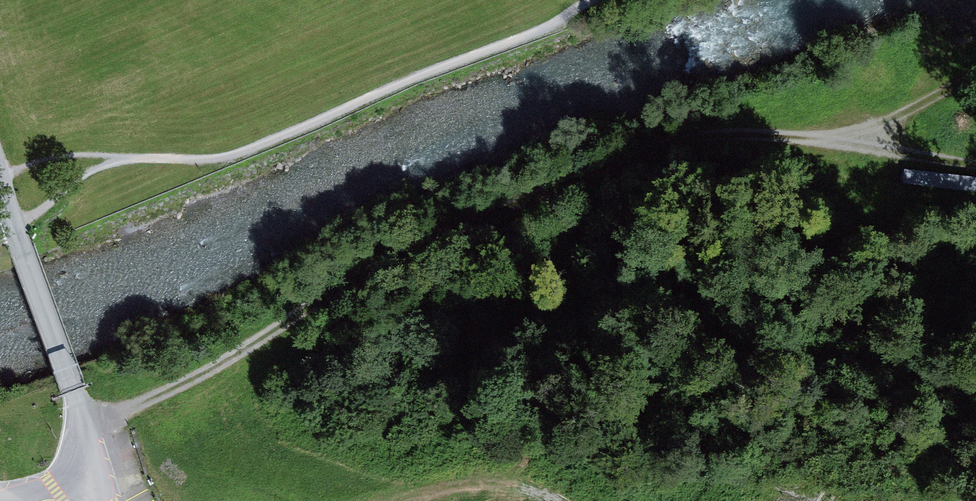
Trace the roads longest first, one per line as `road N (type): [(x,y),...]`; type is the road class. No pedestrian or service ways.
road 1 (track): [(89,419),(151,400),(473,226),(651,148),(725,136),(833,135),(975,159)]
road 2 (track): [(16,221),(104,166),(240,154),(595,0)]

